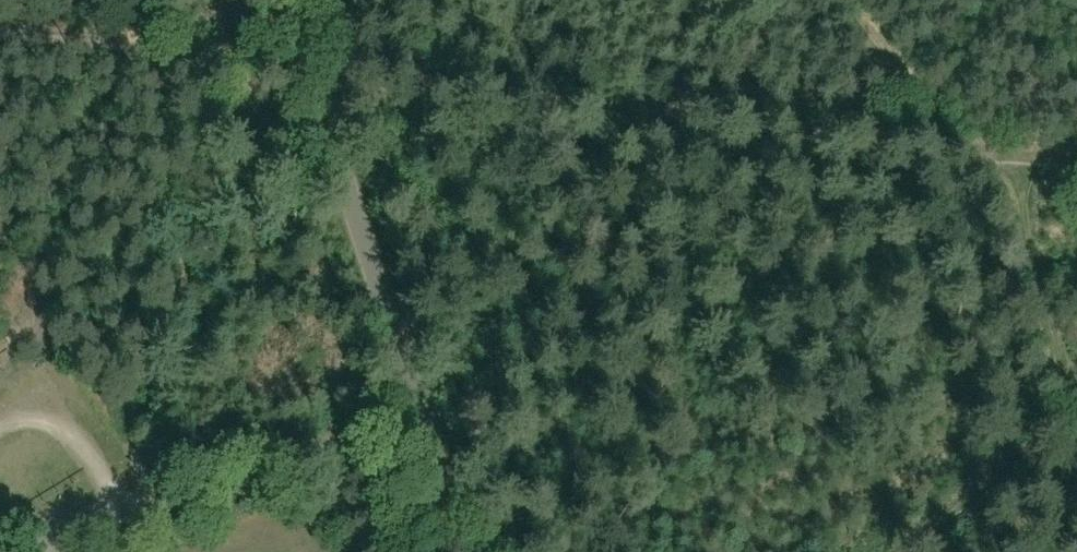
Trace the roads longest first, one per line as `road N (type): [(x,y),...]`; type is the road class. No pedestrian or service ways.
road 1 (track): [(958,150),(316,84)]
road 2 (unclassified): [(465,551),(289,0)]
road 3 (track): [(313,75),(0,37)]
road 4 (track): [(1017,158),(1038,293),(1076,448)]
road 5 (track): [(958,150),(851,0)]

